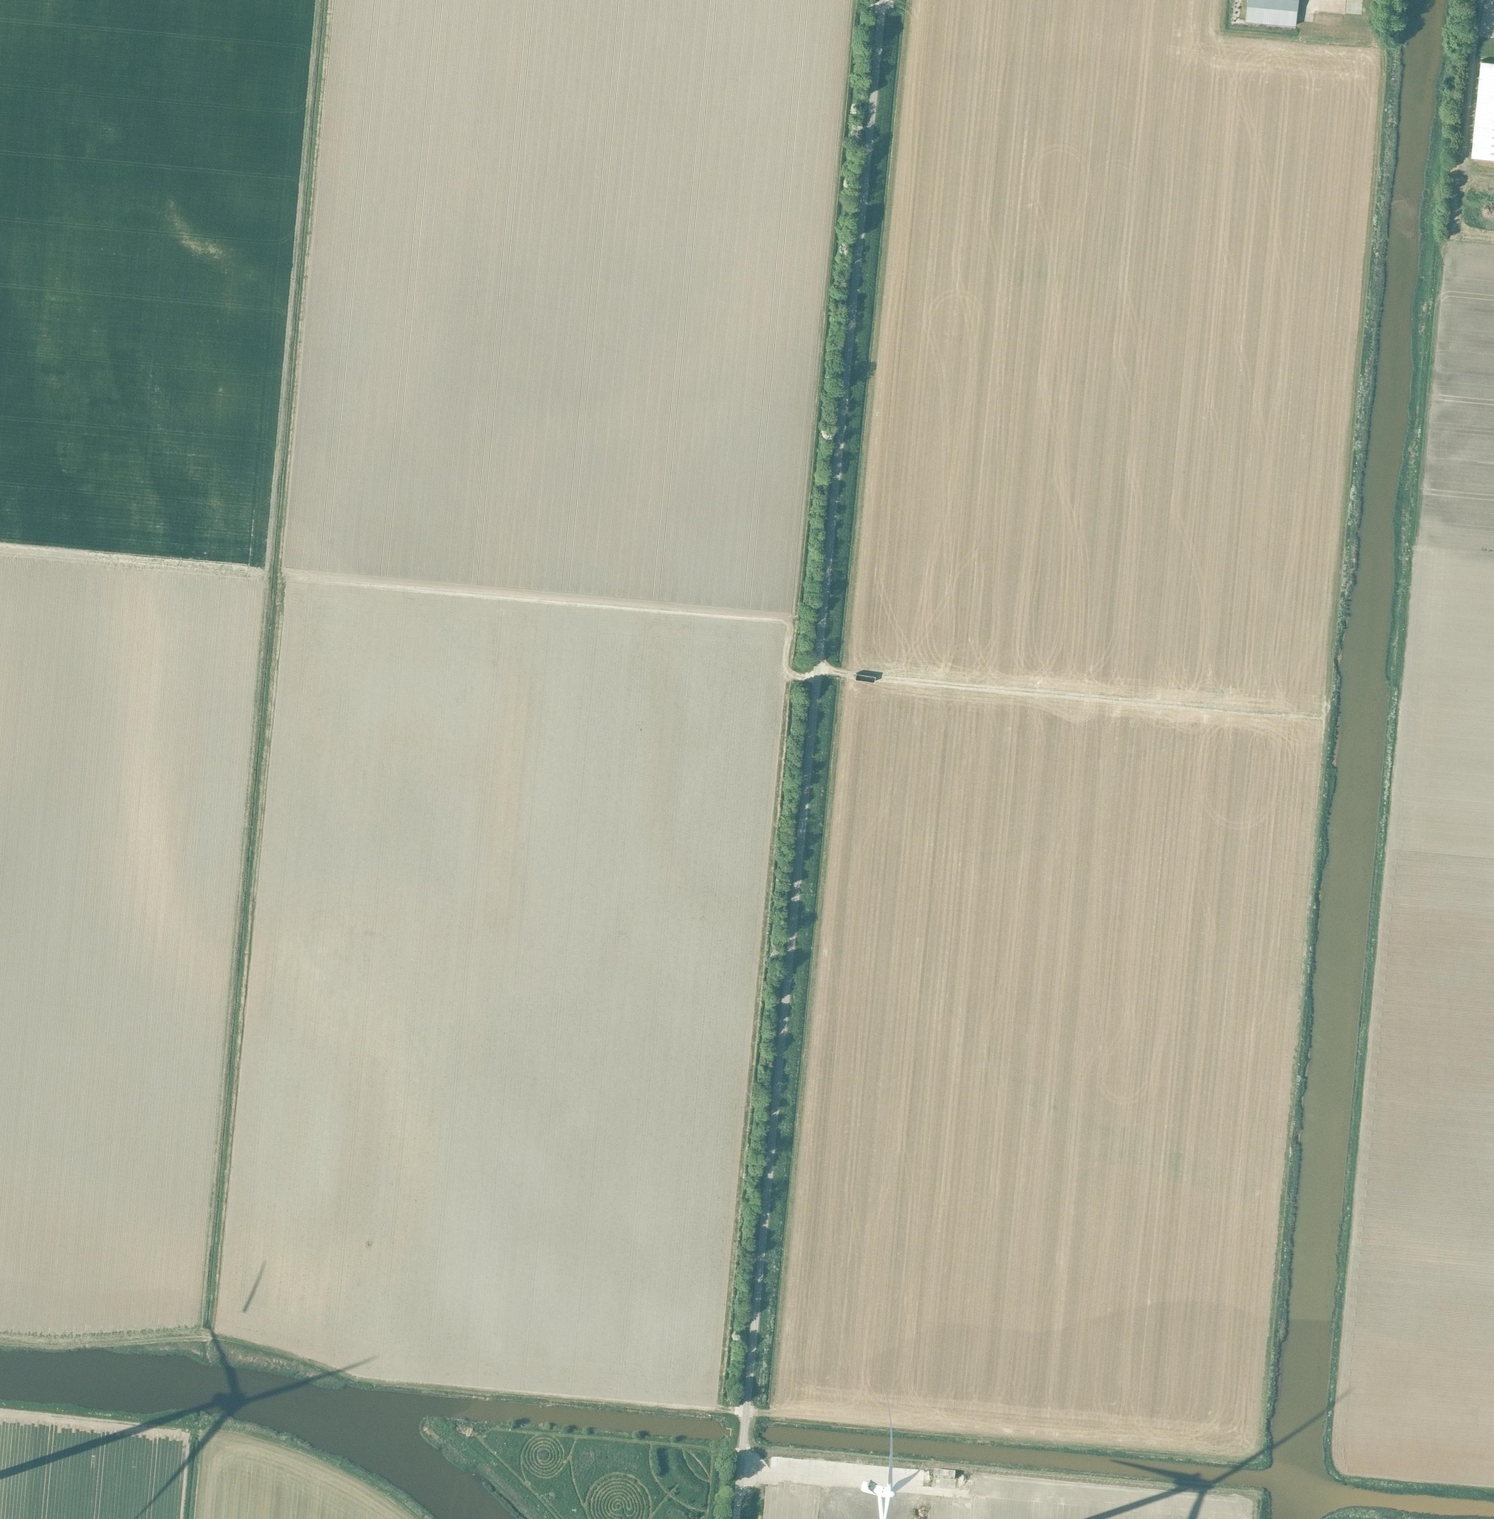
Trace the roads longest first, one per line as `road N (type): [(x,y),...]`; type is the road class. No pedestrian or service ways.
road 1 (track): [(263,545),(311,0)]

